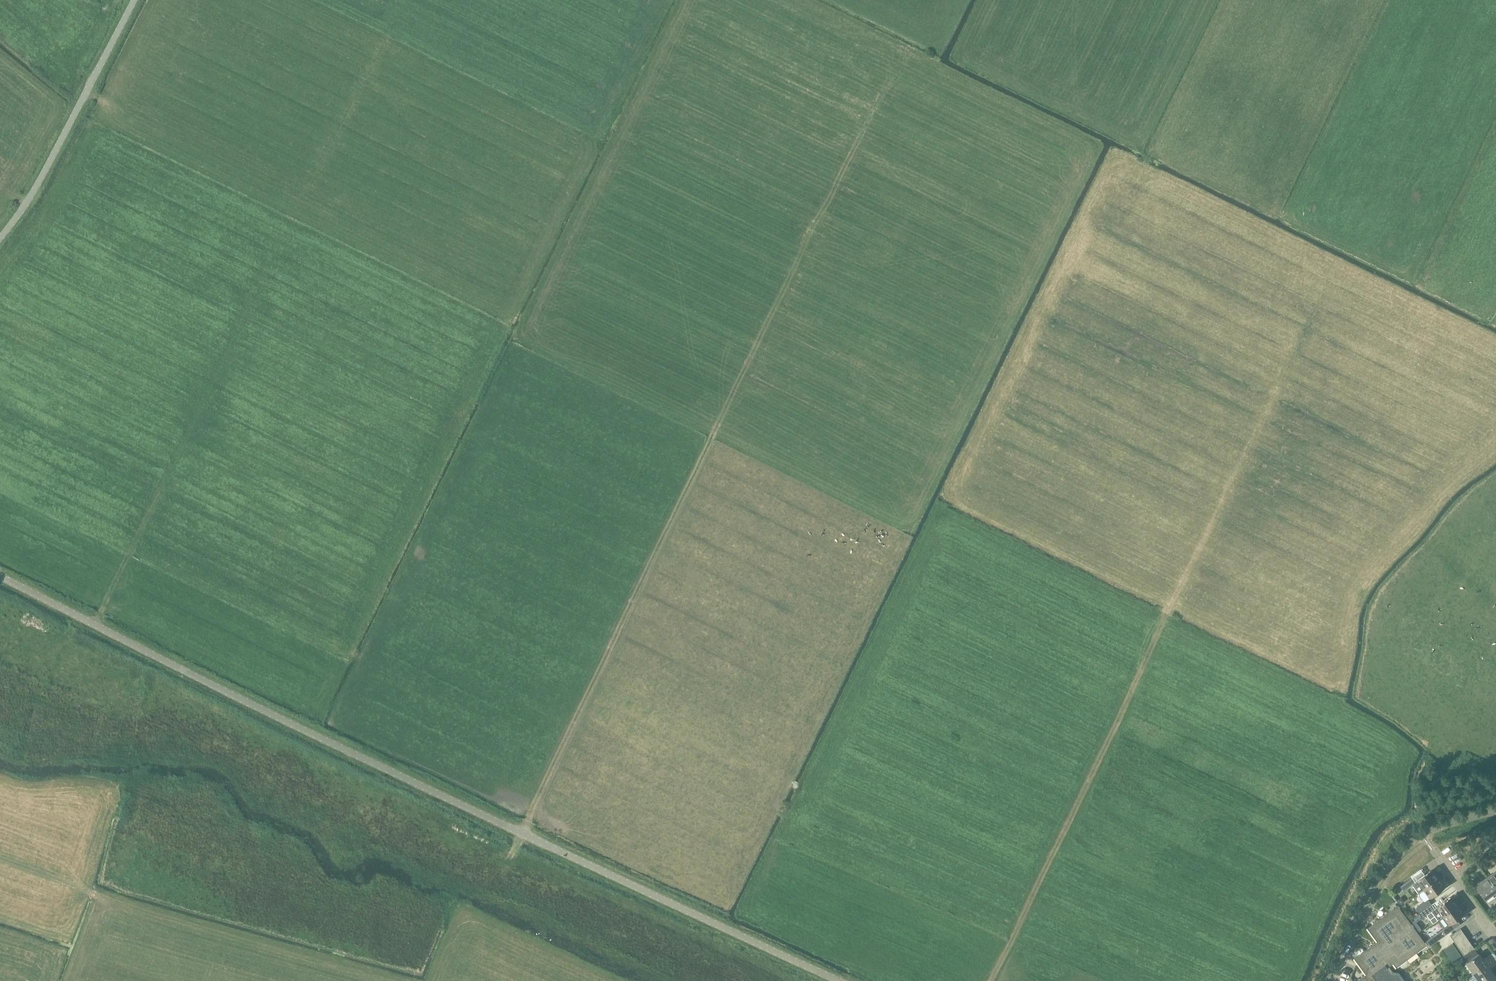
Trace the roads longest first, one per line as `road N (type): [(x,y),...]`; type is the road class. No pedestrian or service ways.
road 1 (unclassified): [(841,980),(0,577)]
road 2 (unclassified): [(0,238),(41,185),(136,0)]
road 3 (unclassified): [(1328,980),(1373,883),(1422,835)]

